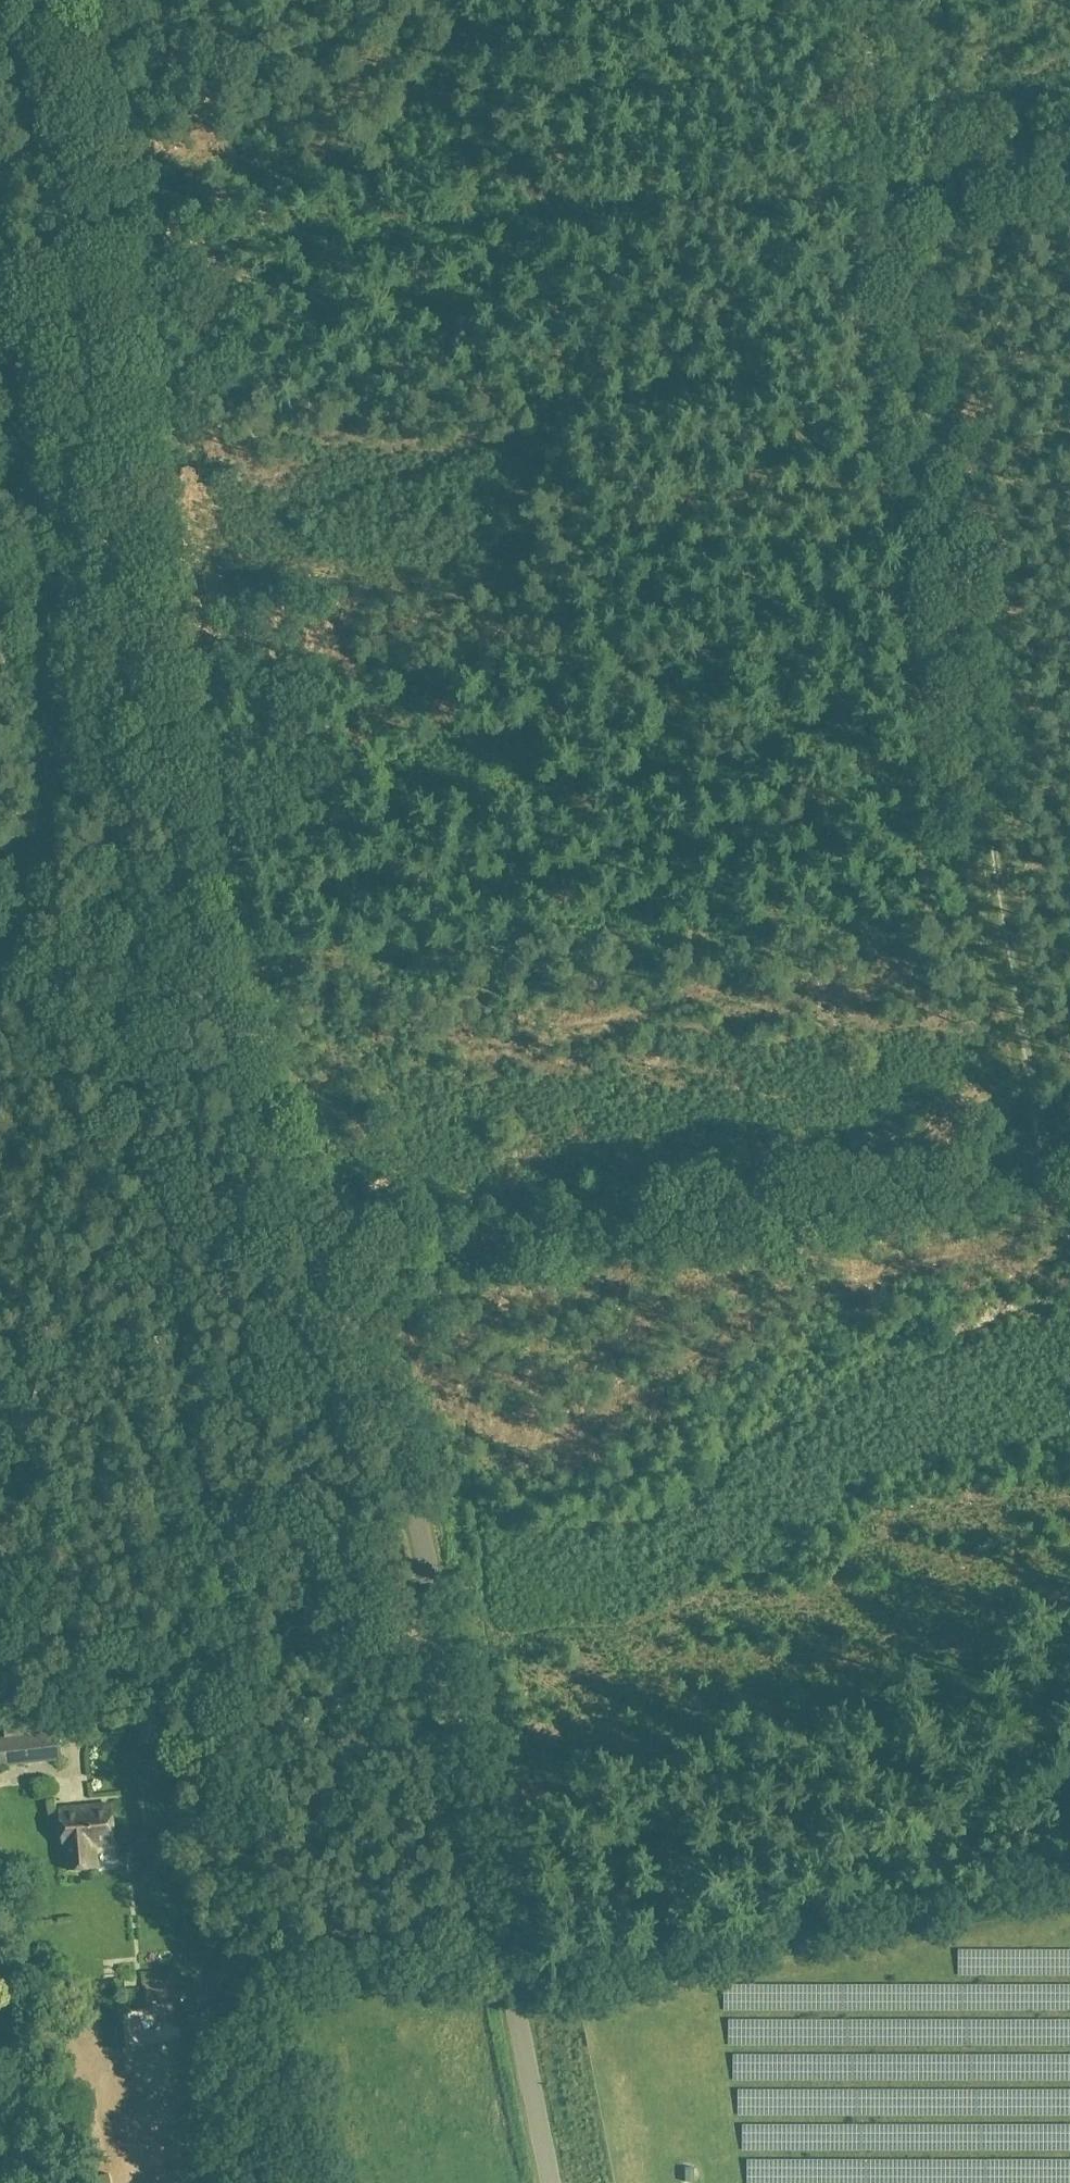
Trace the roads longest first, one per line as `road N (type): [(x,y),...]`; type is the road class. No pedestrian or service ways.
road 1 (unclassified): [(549,2182),(406,1464),(328,1260),(242,1074),(191,919),(41,0)]
road 2 (track): [(448,0),(479,83),(529,178),(548,242),(564,649)]
road 3 (track): [(1041,1165),(959,631)]
road 4 (track): [(1069,1162),(546,1227)]
road 5 (track): [(480,1621),(443,1636),(0,1689)]
road 6 (track): [(959,631),(887,184)]
road 7 (track): [(959,631),(564,649)]
road 8 (track): [(564,649),(304,681)]
road 9 (track): [(328,1260),(546,1227)]
road 10 (track): [(887,184),(860,0)]
road 11 (track): [(153,693),(304,681)]

